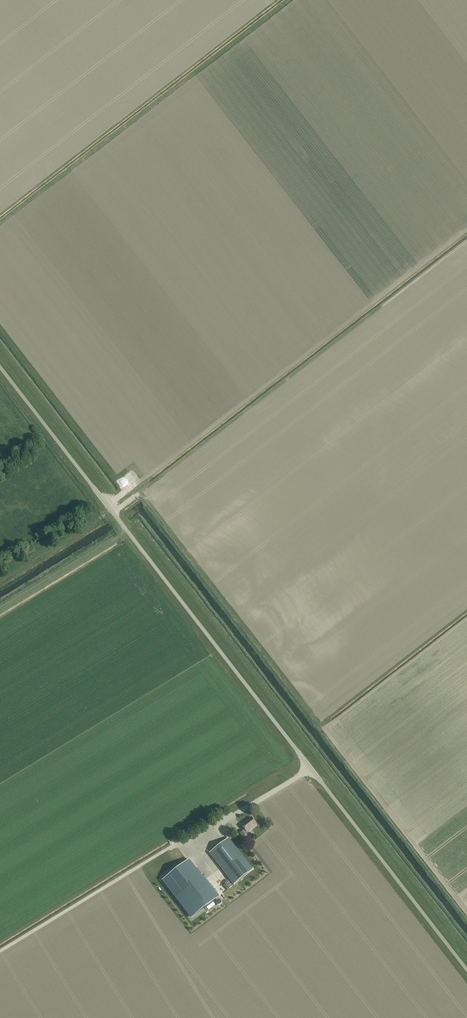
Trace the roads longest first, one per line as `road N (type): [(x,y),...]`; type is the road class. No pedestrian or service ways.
road 1 (unclassified): [(466,971),(0,364)]

